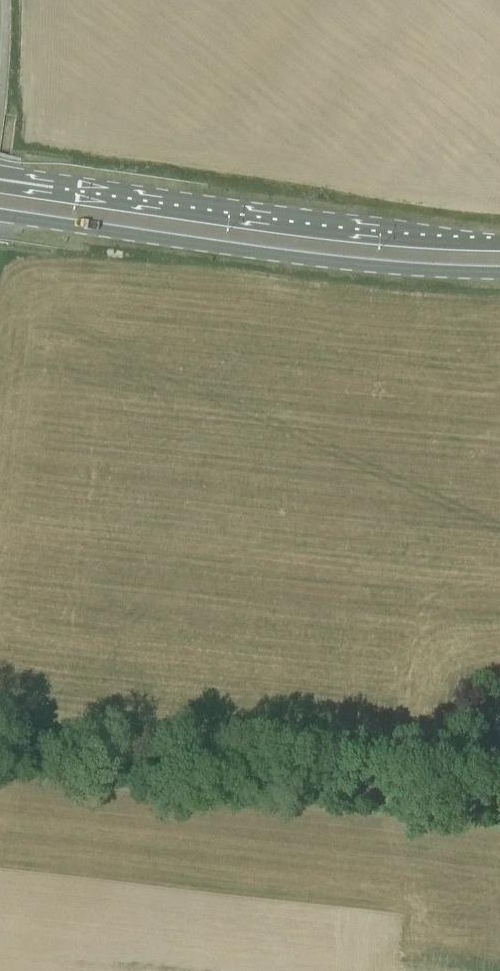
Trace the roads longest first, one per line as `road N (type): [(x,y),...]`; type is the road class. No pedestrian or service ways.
road 1 (secondary): [(499,242),(0,180)]
road 2 (secondary): [(0,216),(293,257),(499,273)]

